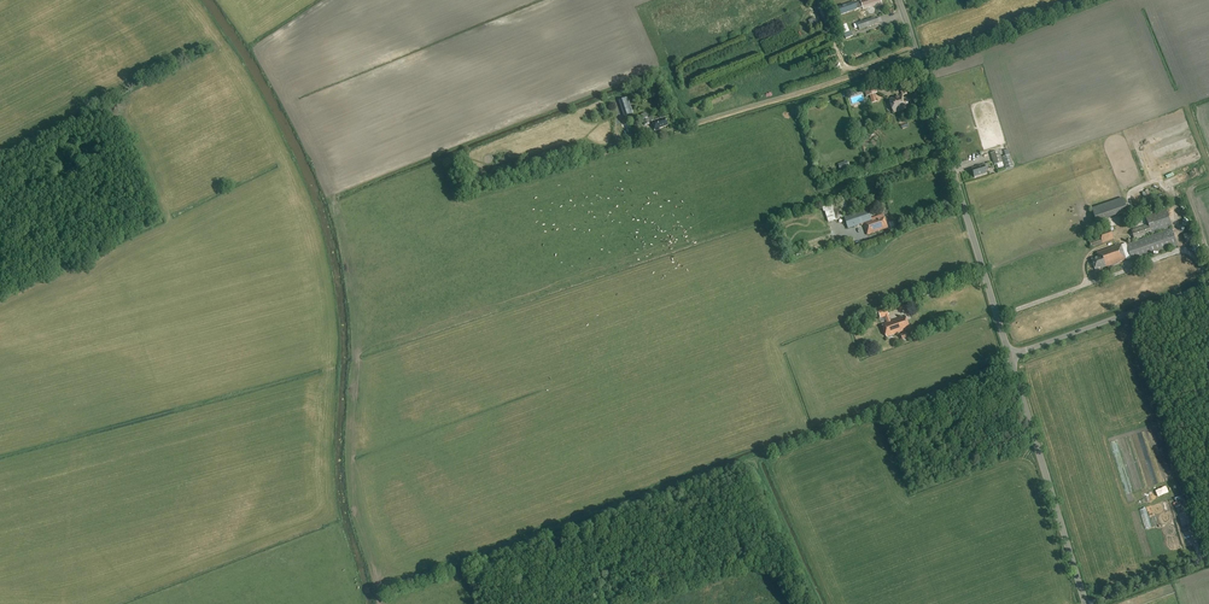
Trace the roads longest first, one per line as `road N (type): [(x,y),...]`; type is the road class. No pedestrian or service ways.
road 1 (track): [(1012,365),(373,596)]
road 2 (tertiary): [(1009,355),(898,0)]
road 3 (track): [(917,51),(669,131)]
road 4 (tertiary): [(1086,603),(1009,355)]
road 5 (unclassified): [(1009,355),(1208,285)]
road 6 (track): [(749,458),(816,603)]
road 7 (track): [(915,47),(850,68),(803,6)]

